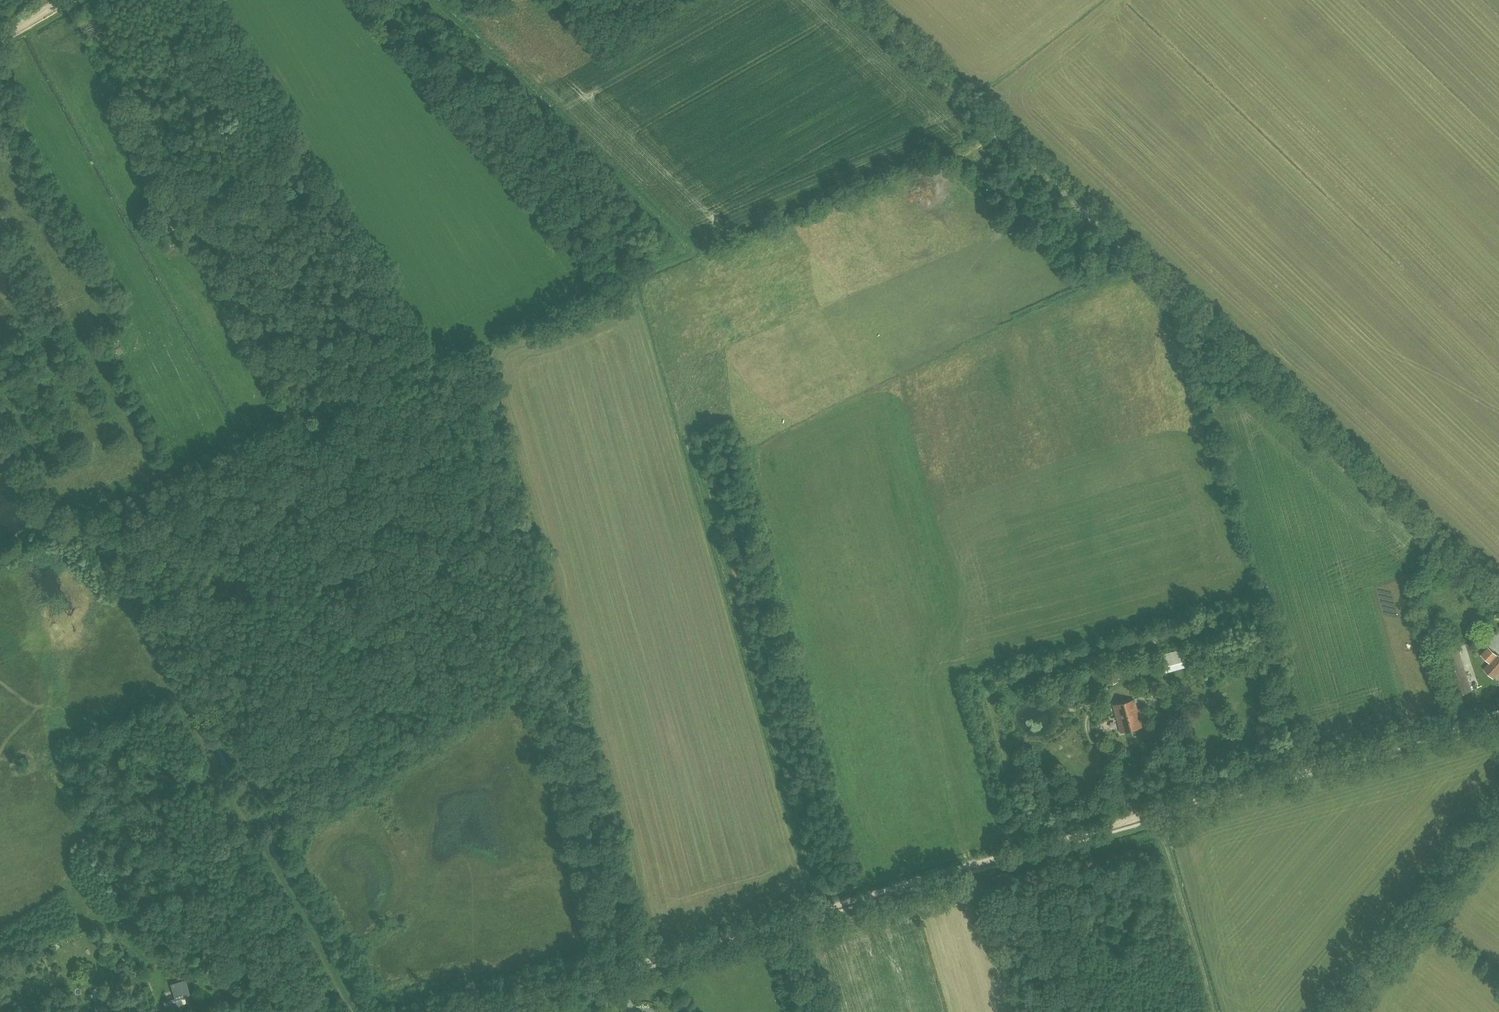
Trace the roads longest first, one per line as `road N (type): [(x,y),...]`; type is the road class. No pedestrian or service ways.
road 1 (track): [(470,1011),(1498,714)]
road 2 (unclassified): [(1498,598),(861,0)]
road 3 (track): [(1155,829),(975,879),(974,872)]
road 4 (unclassified): [(1332,1011),(1421,902)]

